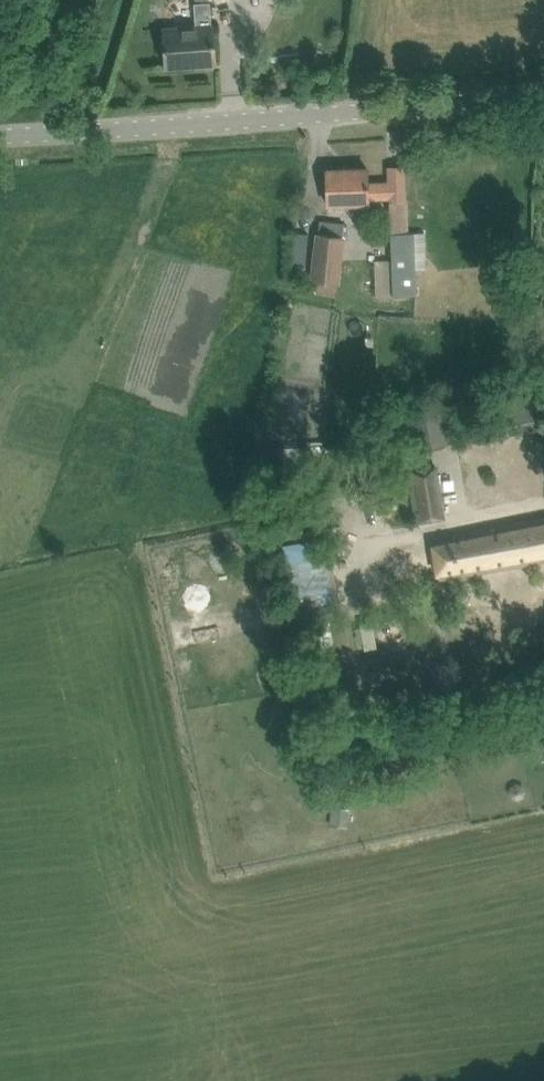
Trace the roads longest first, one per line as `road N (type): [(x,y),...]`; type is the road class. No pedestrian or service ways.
road 1 (unclassified): [(0,133),(232,121),(543,89)]

